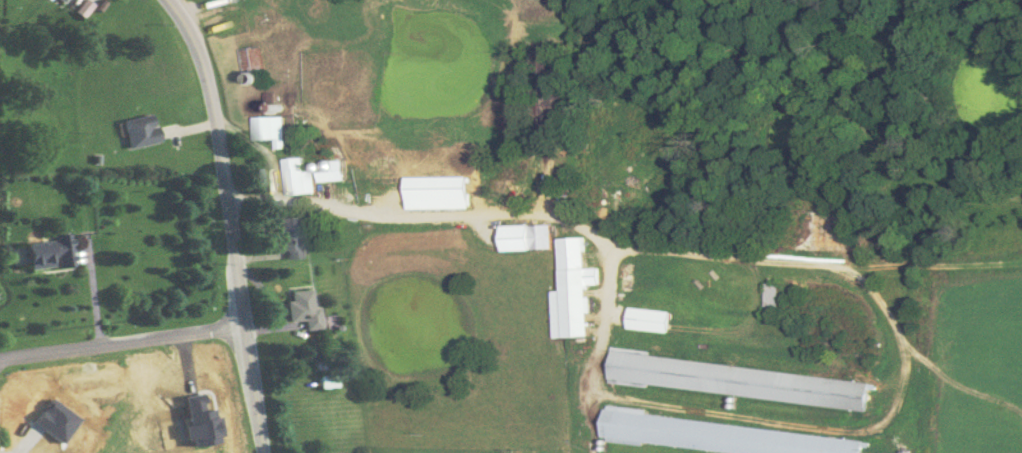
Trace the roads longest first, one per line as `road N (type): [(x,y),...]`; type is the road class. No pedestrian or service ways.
road 1 (primary): [(260,452),(212,97),(171,0)]
road 2 (residential): [(243,330),(0,361)]

